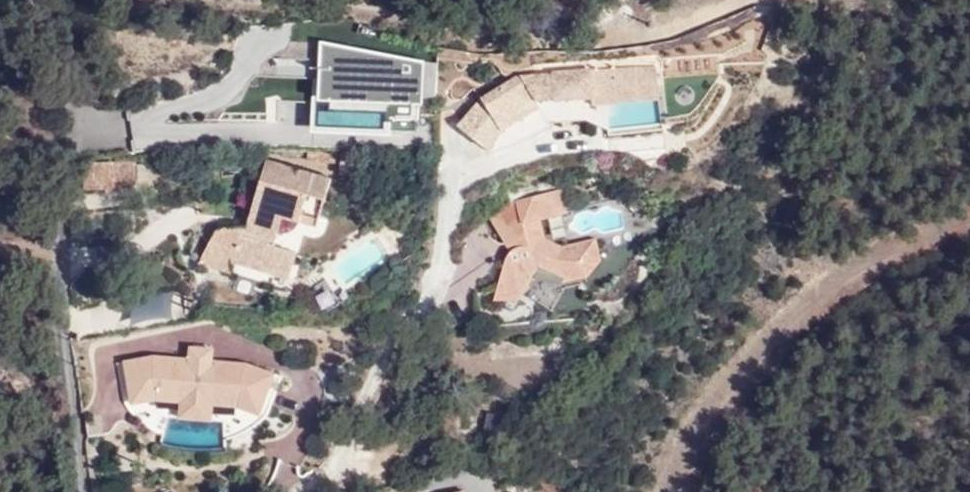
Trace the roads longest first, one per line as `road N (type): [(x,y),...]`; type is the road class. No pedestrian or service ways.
road 1 (track): [(773,0),(637,37),(273,0)]
road 2 (residential): [(83,491),(58,245),(76,102),(38,0)]

